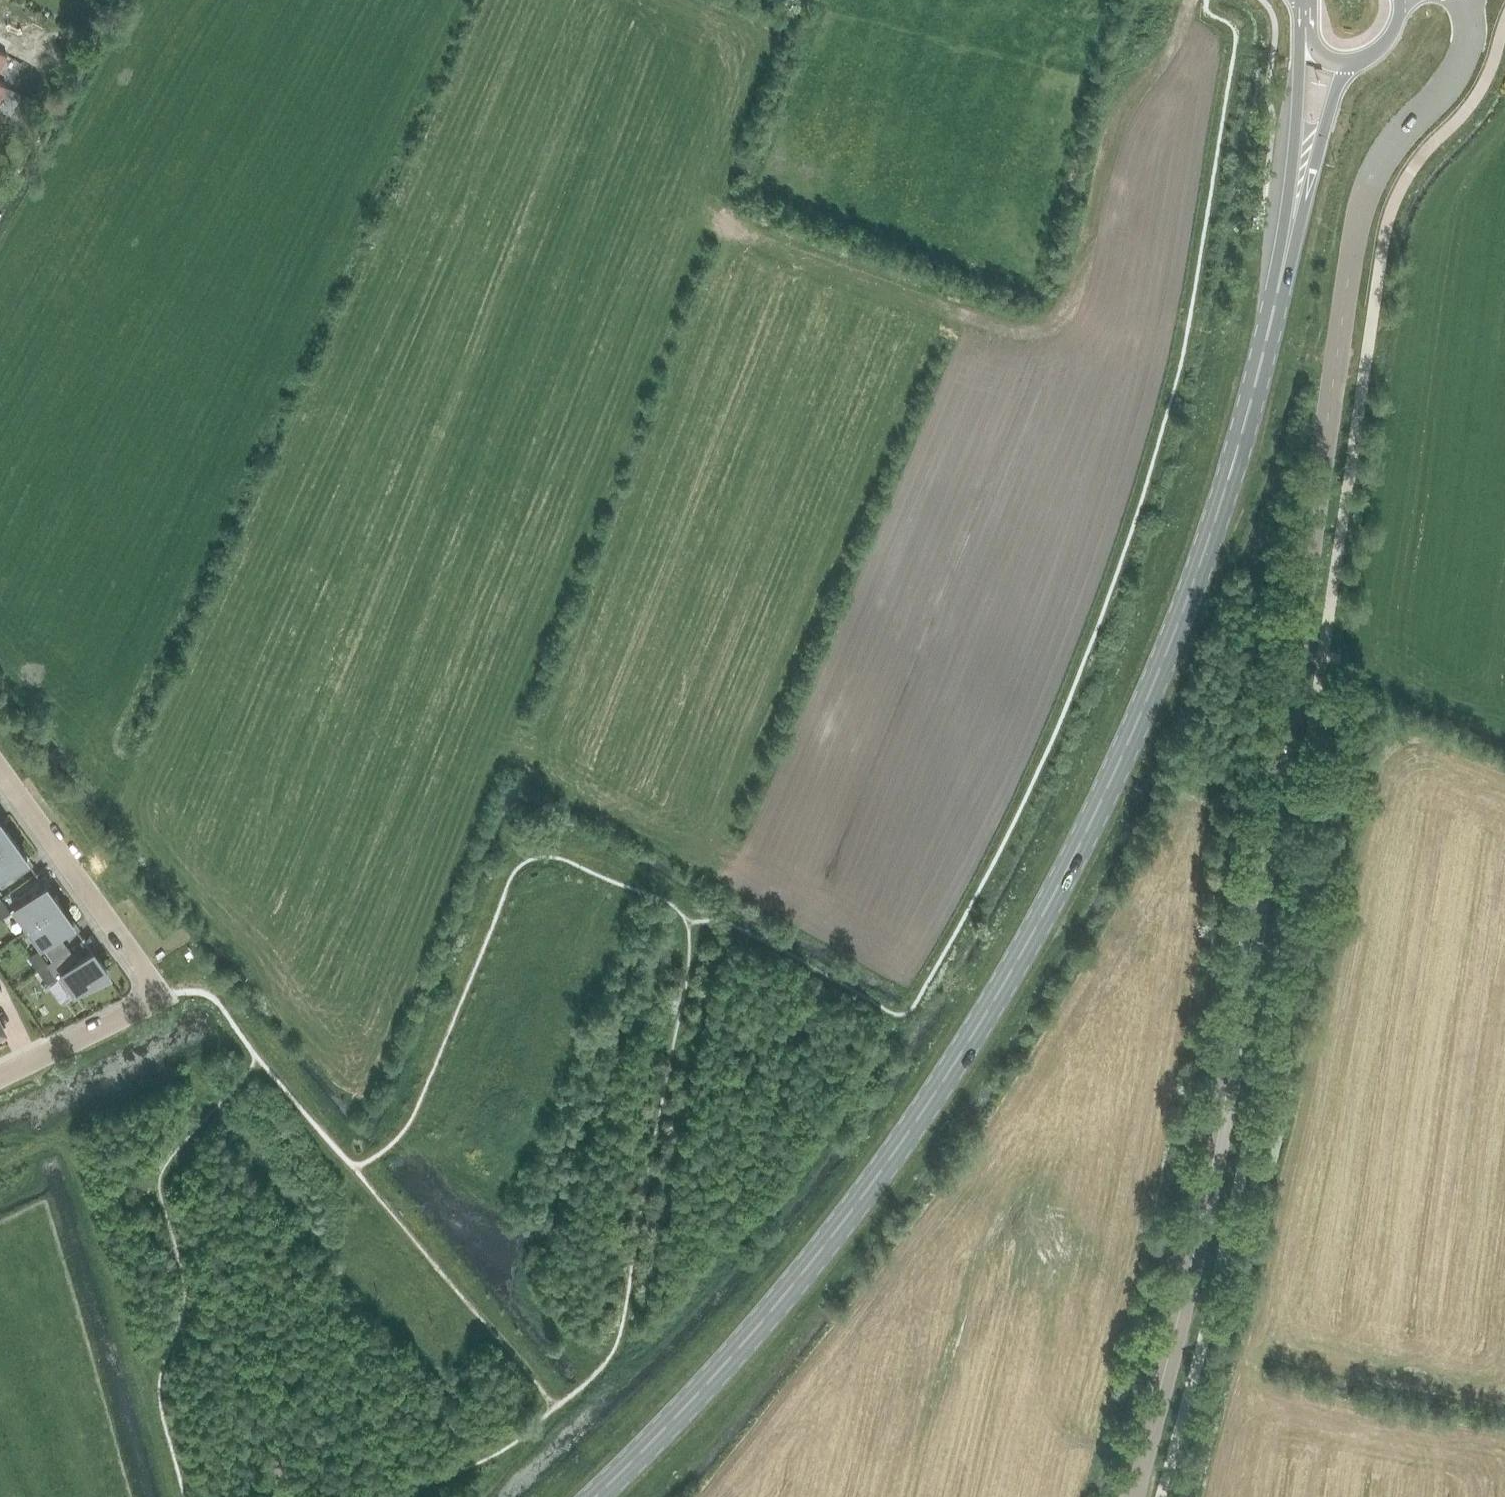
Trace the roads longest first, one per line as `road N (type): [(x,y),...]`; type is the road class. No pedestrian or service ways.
road 1 (tertiary): [(1131,1496),(1211,1144),(1355,232),(1365,192),(1395,139),(1457,71),(1468,34),(1464,0)]
road 2 (primary): [(595,1496),(686,1407),(836,1230),(947,1075),(1054,893),(1140,717),(1207,548),(1293,218)]
road 3 (residential): [(0,776),(157,994),(0,1077)]
road 4 (primary): [(1300,27),(1293,218)]
road 5 (primary): [(1293,218),(1353,61)]

